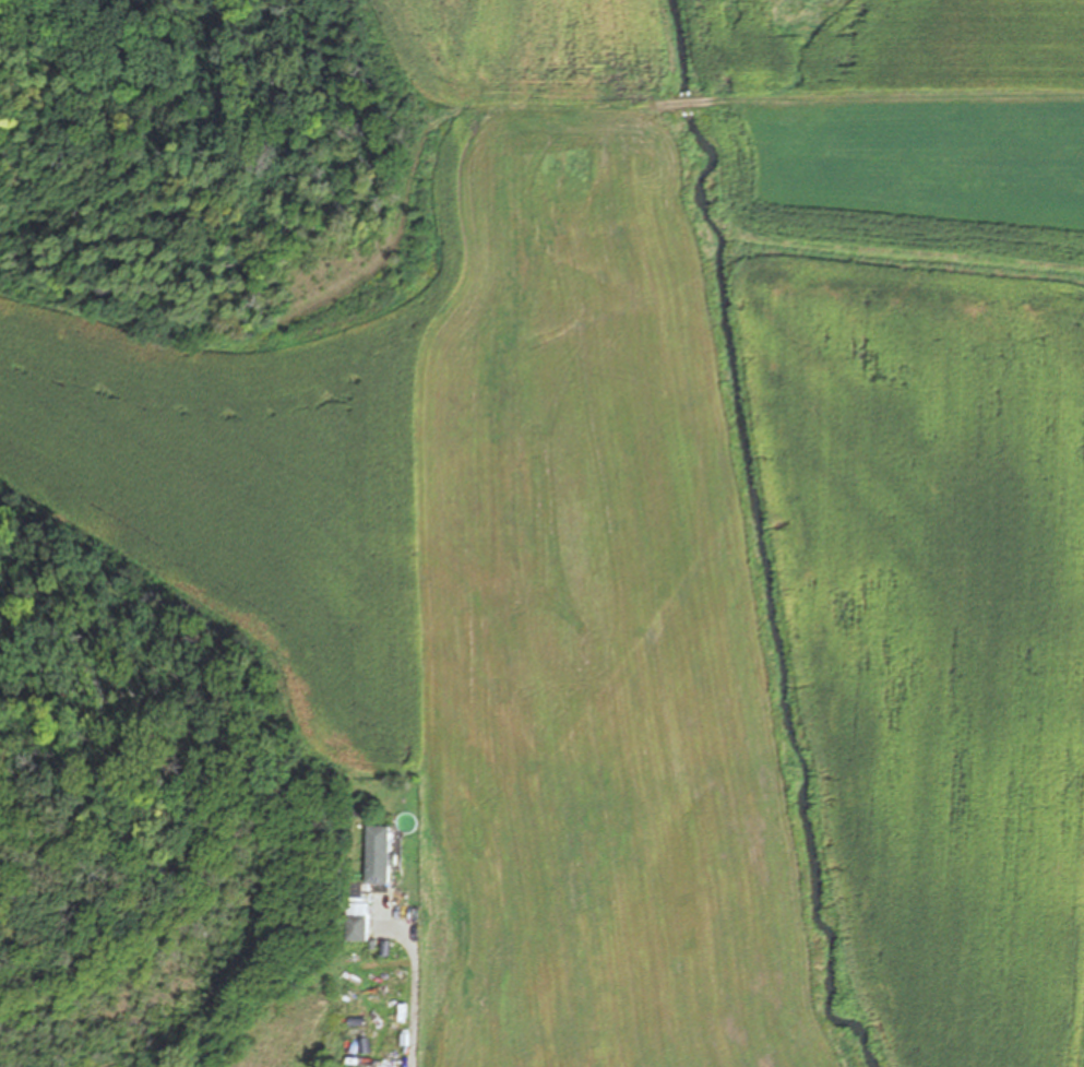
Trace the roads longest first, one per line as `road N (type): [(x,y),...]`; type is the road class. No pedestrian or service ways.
road 1 (residential): [(411,1066),(413,957),(389,926)]

